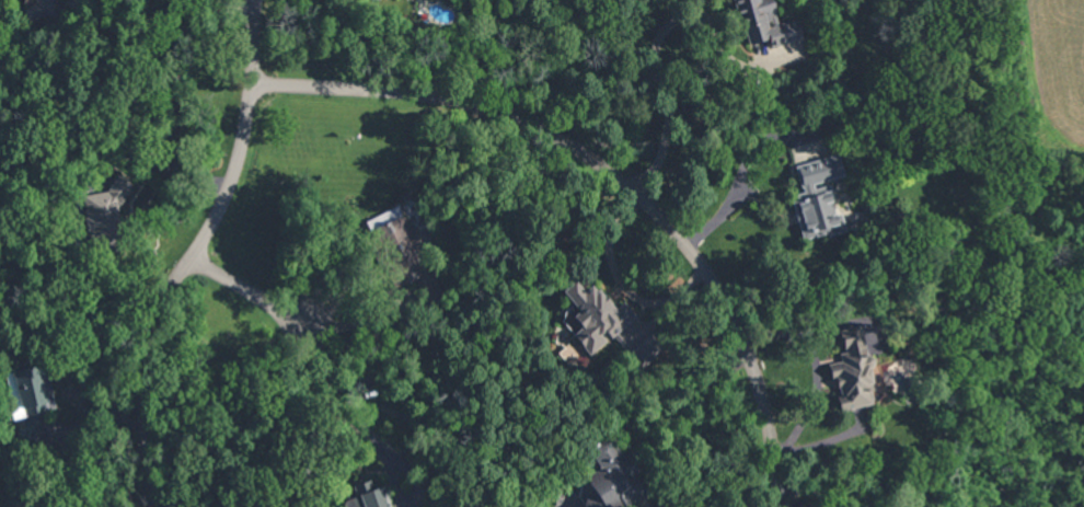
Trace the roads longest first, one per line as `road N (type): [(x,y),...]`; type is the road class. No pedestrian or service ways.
road 1 (residential): [(778,506),(766,416),(741,337),(695,256),(632,187),(556,137),(482,106),(422,93),(253,83)]
road 2 (residential): [(158,506),(149,459),(152,345),(169,297),(237,175),(259,0)]
road 3 (residential): [(194,258),(318,330)]

